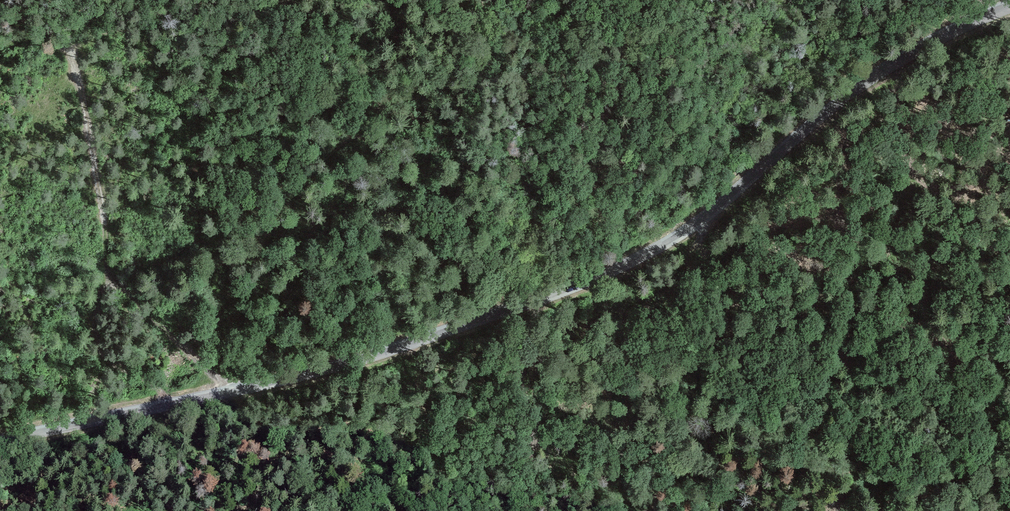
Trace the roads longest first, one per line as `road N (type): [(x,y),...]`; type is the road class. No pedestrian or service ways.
road 1 (tertiary): [(1009,9),(860,86),(677,237),(598,277),(369,357),(0,441)]
road 2 (track): [(232,391),(112,279),(72,59),(0,0)]
road 3 (track): [(177,403),(101,343),(100,304),(112,279)]
road 4 (track): [(533,424),(523,342),(539,299)]

